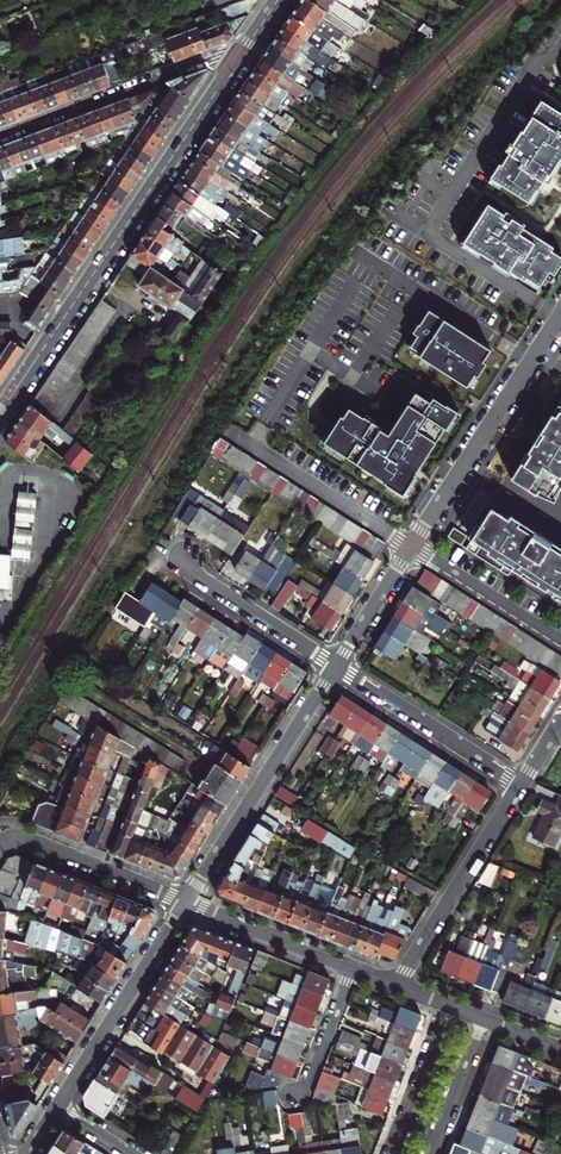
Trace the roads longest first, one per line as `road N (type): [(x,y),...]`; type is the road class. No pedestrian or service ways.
road 1 (tertiary): [(237,60),(0,412)]
road 2 (residential): [(188,904),(336,665)]
road 3 (residential): [(411,546),(560,313)]
road 4 (residential): [(0,137),(213,58),(237,60)]
road 5 (residential): [(58,1107),(188,904)]
road 6 (residential): [(394,984),(520,783)]
road 7 (residential): [(336,665),(520,783)]
road 8 (residential): [(411,546),(231,434)]
road 9 (residential): [(0,844),(30,841),(188,904)]
road 10 (residential): [(183,559),(336,665)]
road 11 (residential): [(560,641),(411,546)]
road 12 (residential): [(188,904),(351,967)]
road 13 (residential): [(450,1006),(391,1153)]
road 14 (residential): [(483,1019),(428,1153)]
road 15 (residential): [(295,1098),(351,967)]
road 16 (residential): [(336,665),(411,546)]

